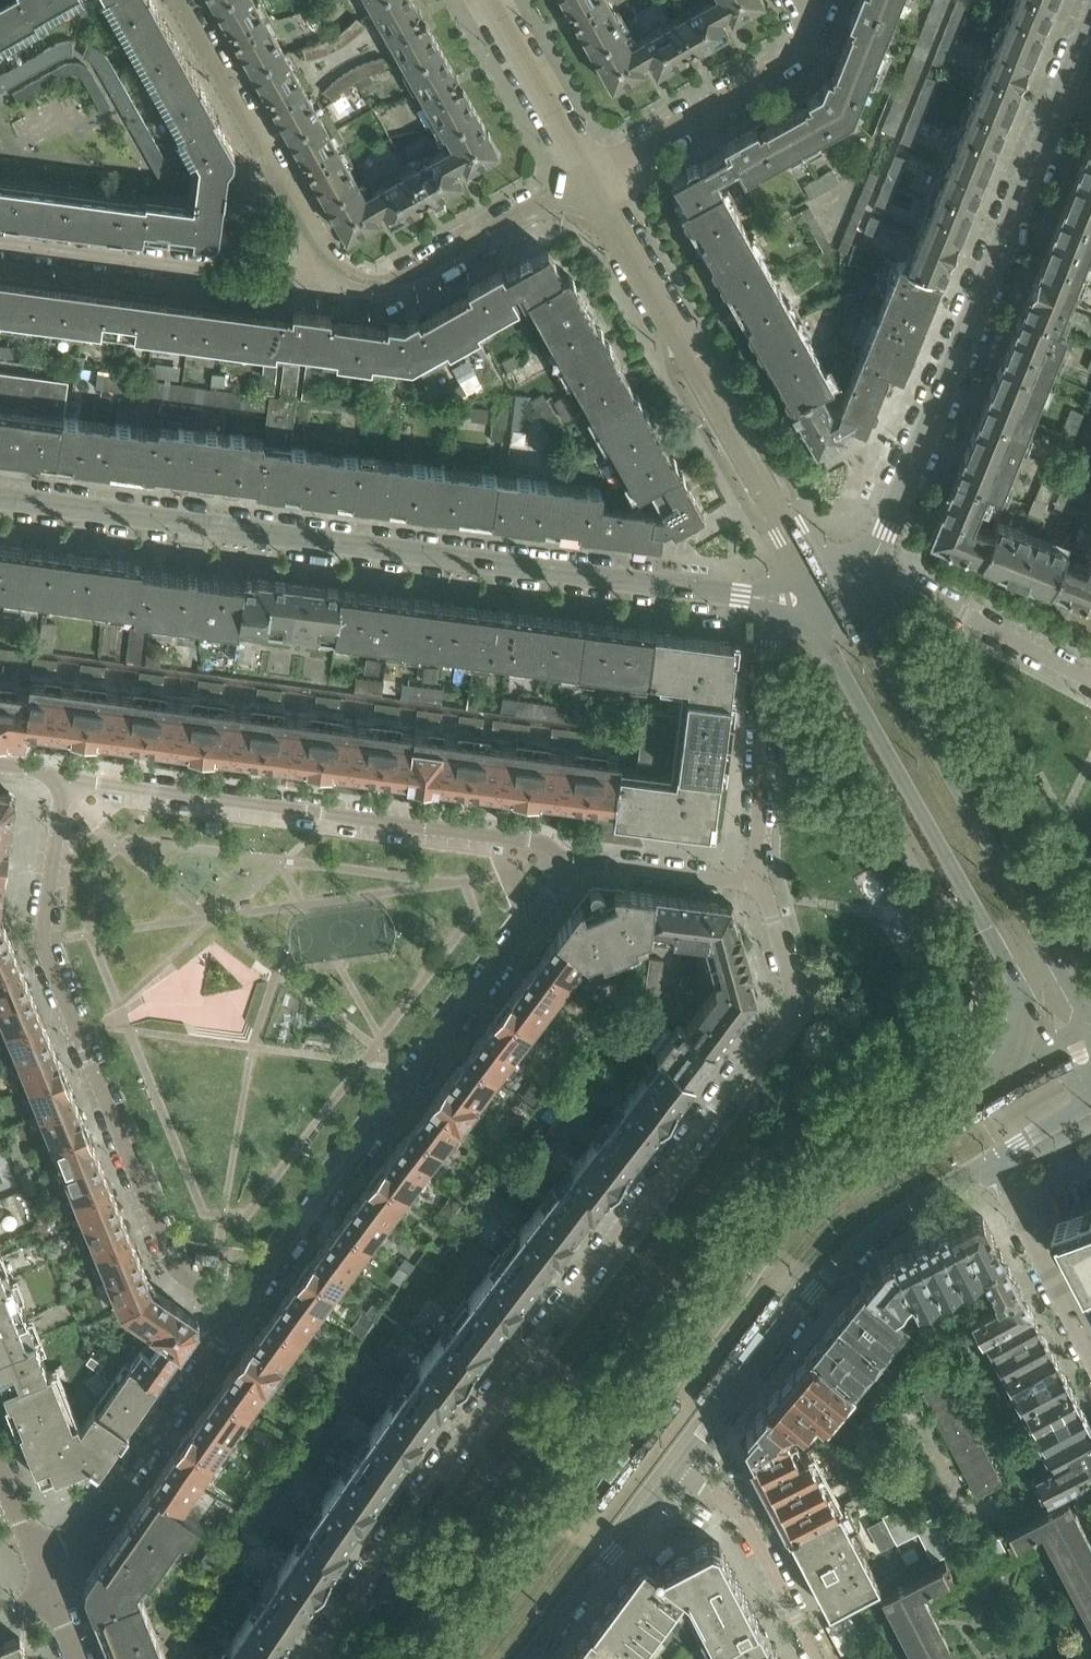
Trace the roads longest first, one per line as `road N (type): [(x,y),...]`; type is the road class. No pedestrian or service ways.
road 1 (residential): [(759,885),(795,999),(462,1439),(311,1658)]
road 2 (residential): [(1051,1046),(808,1197),(455,1658)]
road 3 (residential): [(789,600),(0,498)]
road 4 (residential): [(234,1322),(187,1288),(170,1262),(44,942),(65,776)]
road 5 (residential): [(874,561),(1090,24)]
road 6 (residential): [(234,1322),(568,863)]
road 7 (residential): [(823,591),(825,645),(1051,1046)]
road 8 (residential): [(568,863),(532,841),(65,776)]
road 9 (residential): [(1090,1022),(866,622),(823,591)]
road 10 (residential): [(589,178),(823,591)]
road 11 (residential): [(676,1474),(854,1250),(994,1162)]
road 12 (residential): [(0,243),(335,286)]
road 13 (residential): [(182,0),(335,286)]
road 14 (residential): [(38,1558),(90,1528),(234,1322)]
road 15 (residential): [(589,178),(789,63),(821,12)]
road 16 (residential): [(789,600),(770,652),(759,885)]
road 17 (residential): [(335,286),(364,291),(417,271),(589,178)]
road 18 (residential): [(1090,675),(874,561)]
road 19 (residential): [(676,1474),(741,1514),(819,1658)]
road 20 (residential): [(529,1658),(676,1474)]
road 21 (residential): [(1090,1357),(994,1162)]
road 22 (residential): [(488,0),(589,178)]
road 23 (residential): [(759,885),(568,863)]

